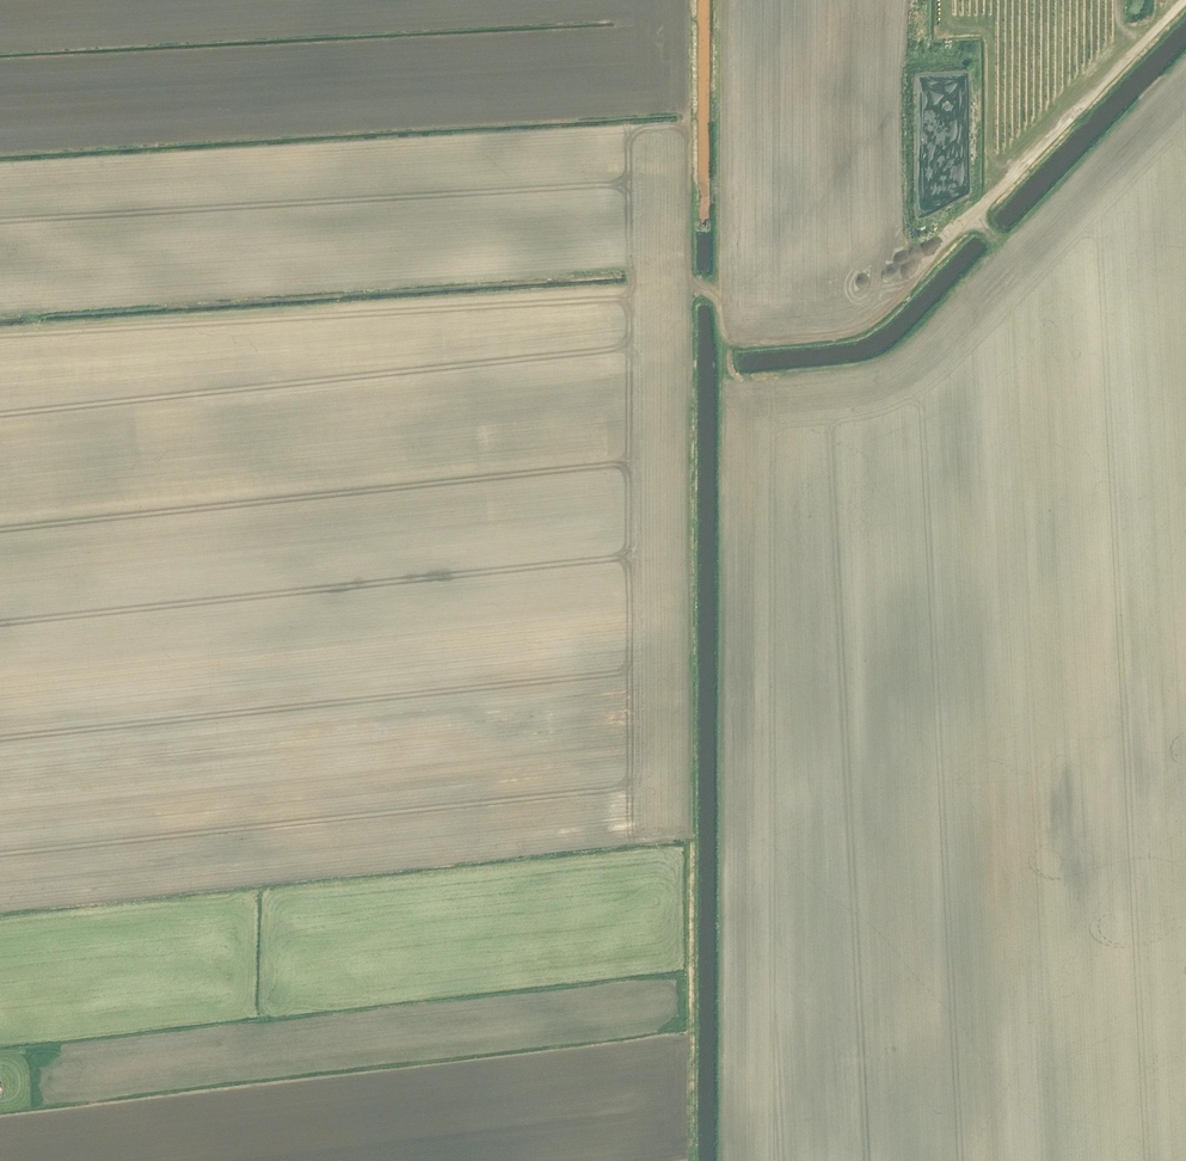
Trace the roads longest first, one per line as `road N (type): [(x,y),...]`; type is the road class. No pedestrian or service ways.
road 1 (track): [(1185,1),(883,315),(845,334),(772,343),(741,339),(720,317),(719,0)]

